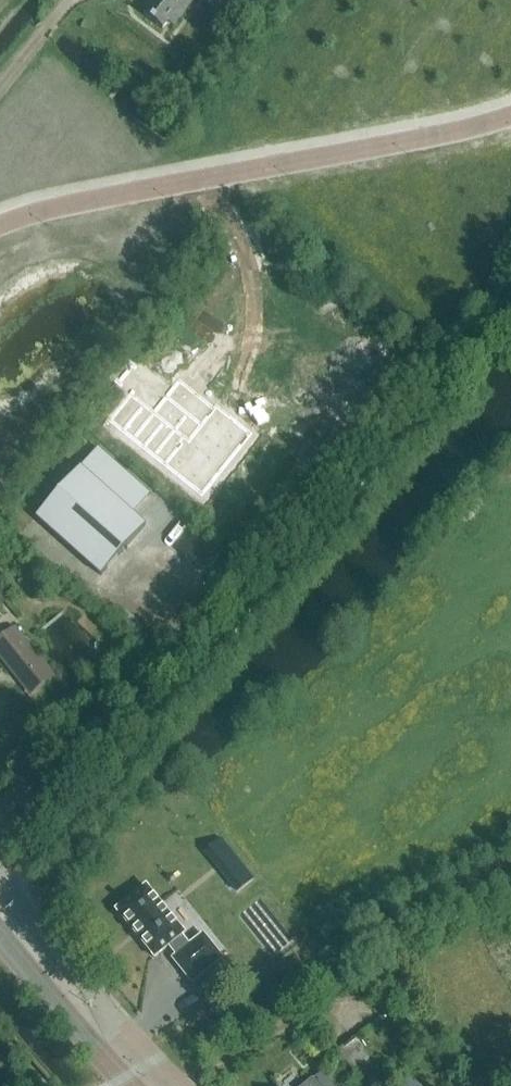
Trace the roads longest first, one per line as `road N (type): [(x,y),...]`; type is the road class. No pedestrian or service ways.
road 1 (unclassified): [(510,115),(92,199),(0,226)]
road 2 (secondary): [(130,1085),(0,936)]

